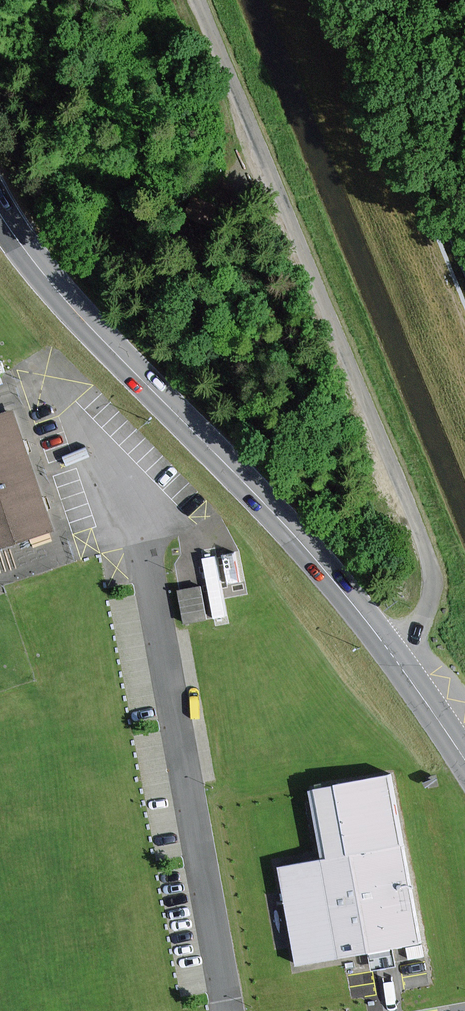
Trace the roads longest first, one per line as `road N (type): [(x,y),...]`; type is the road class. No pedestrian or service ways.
road 1 (tertiary): [(0,214),(68,304),(324,570),(464,760)]
road 2 (track): [(387,648),(424,616),(430,562),(201,0)]

